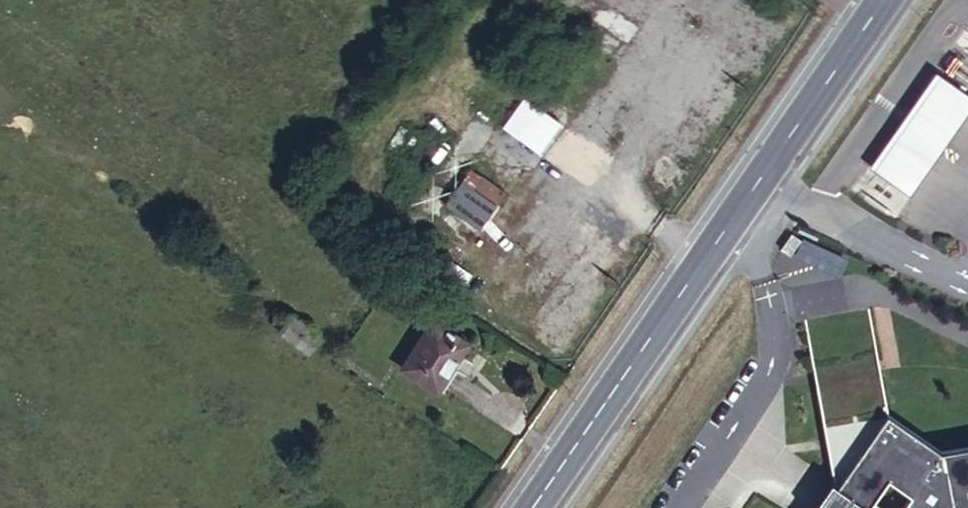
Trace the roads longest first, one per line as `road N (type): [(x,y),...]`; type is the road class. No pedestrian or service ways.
road 1 (secondary): [(532,507),(884,0)]

